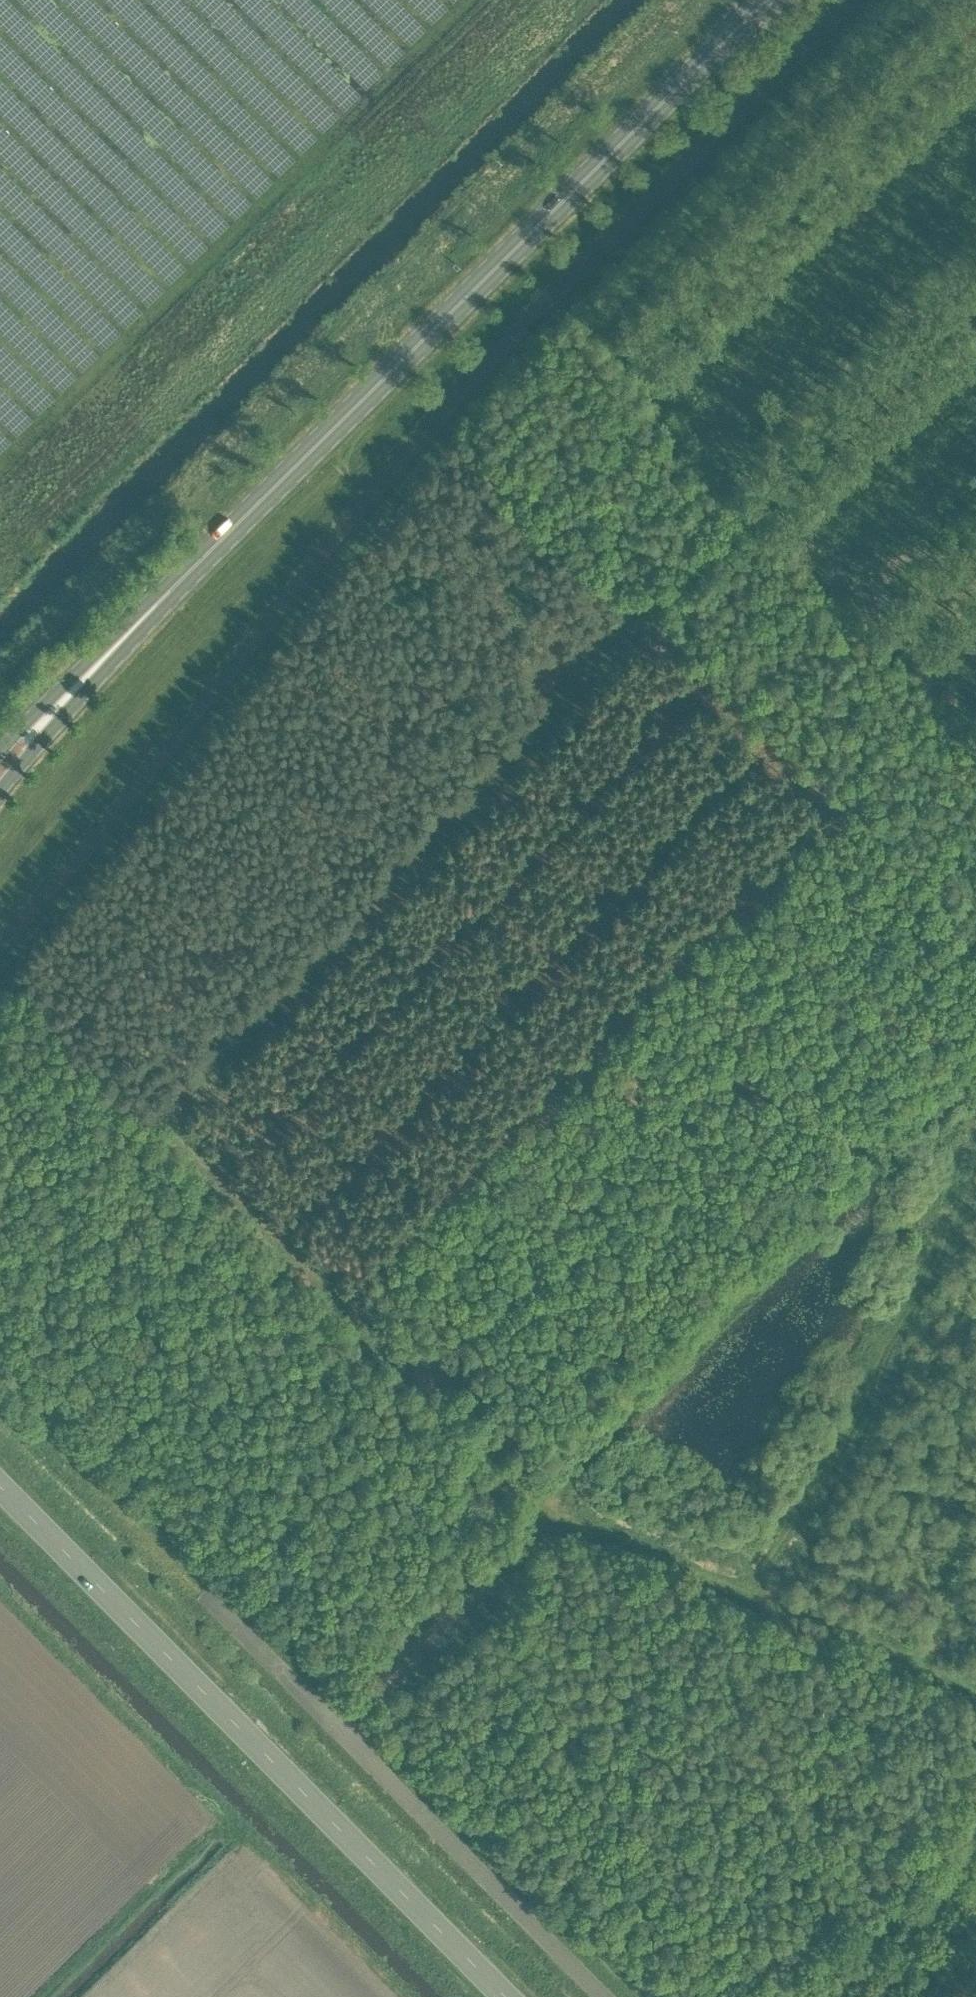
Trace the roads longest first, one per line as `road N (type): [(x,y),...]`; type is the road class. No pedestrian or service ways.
road 1 (track): [(975,1692),(552,1535),(542,1508),(165,1116),(797,469)]
road 2 (primary): [(171,589),(766,0)]
road 3 (secondary): [(508,1996),(0,1484)]
road 4 (unclassified): [(599,1996),(210,1599)]
road 5 (primary): [(0,791),(166,605),(171,589)]
road 6 (primary): [(171,589),(156,593),(0,752)]
road 7 (track): [(871,1996),(975,1801)]

